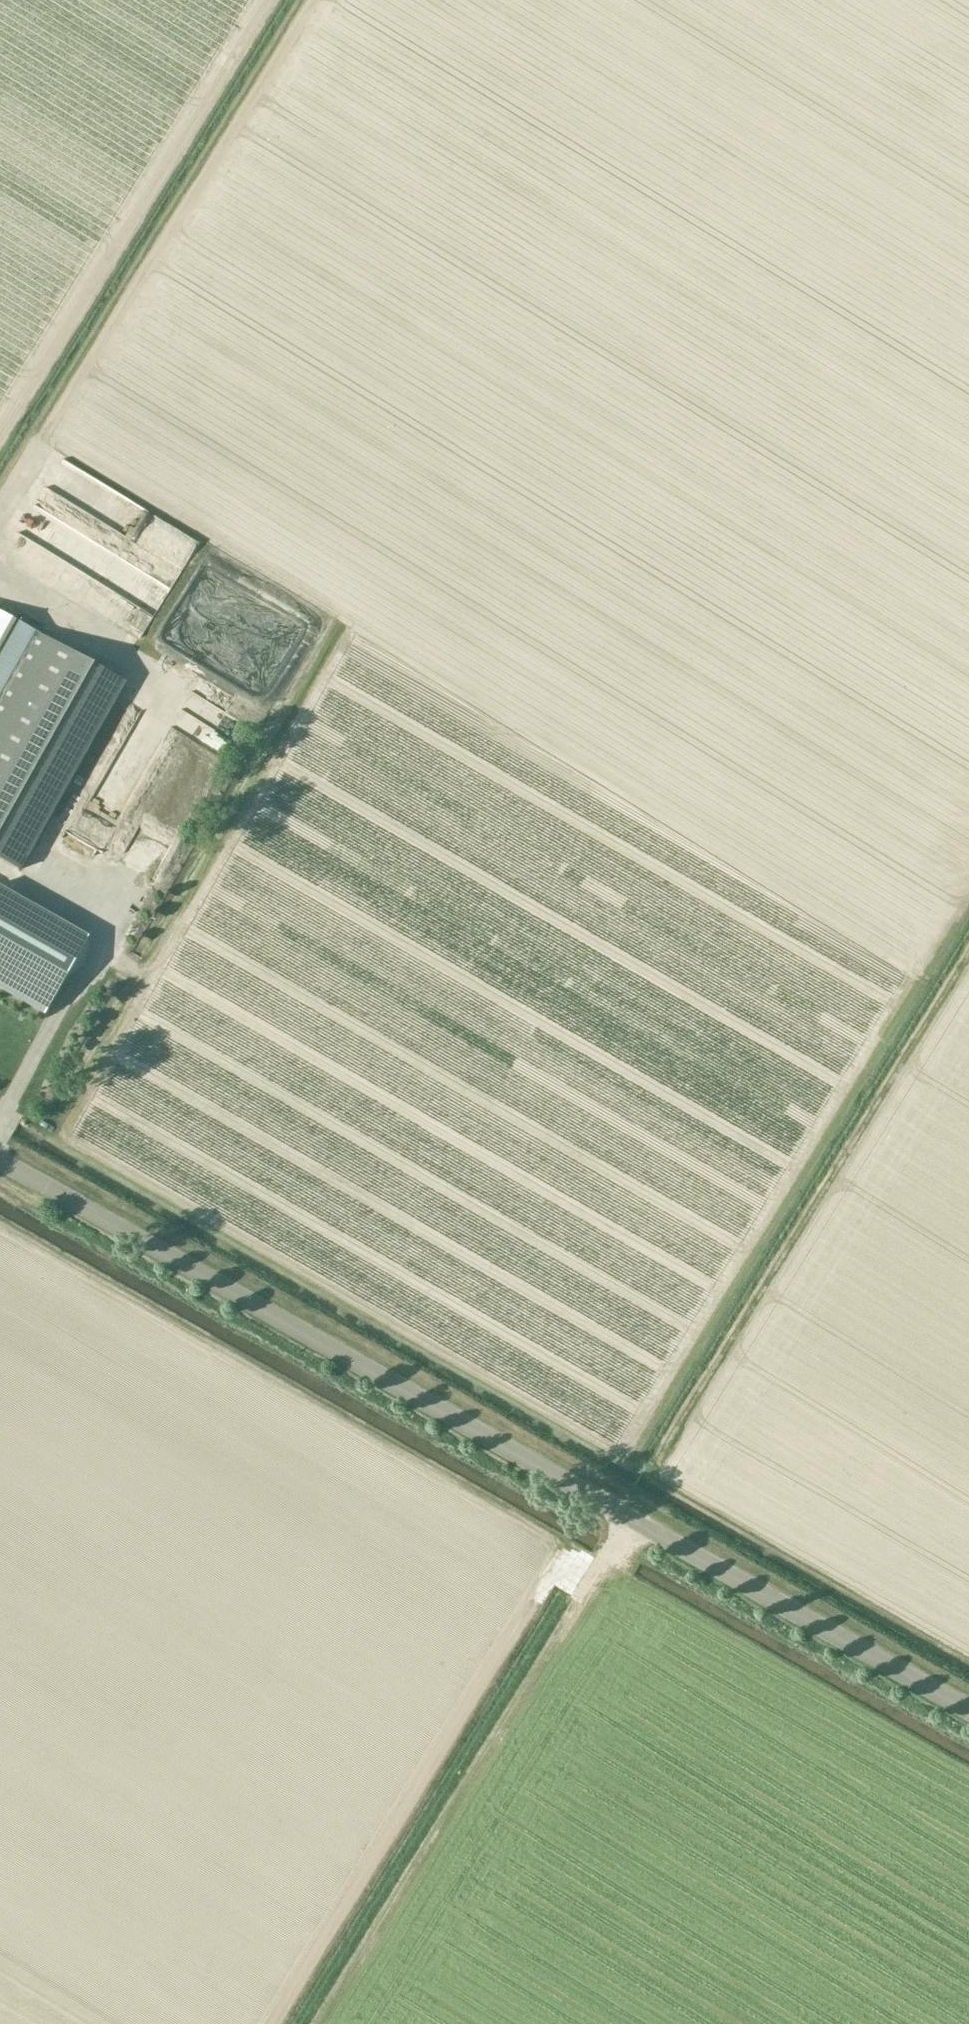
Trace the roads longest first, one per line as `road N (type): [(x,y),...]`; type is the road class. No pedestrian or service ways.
road 1 (unclassified): [(968,1712),(0,1161)]

